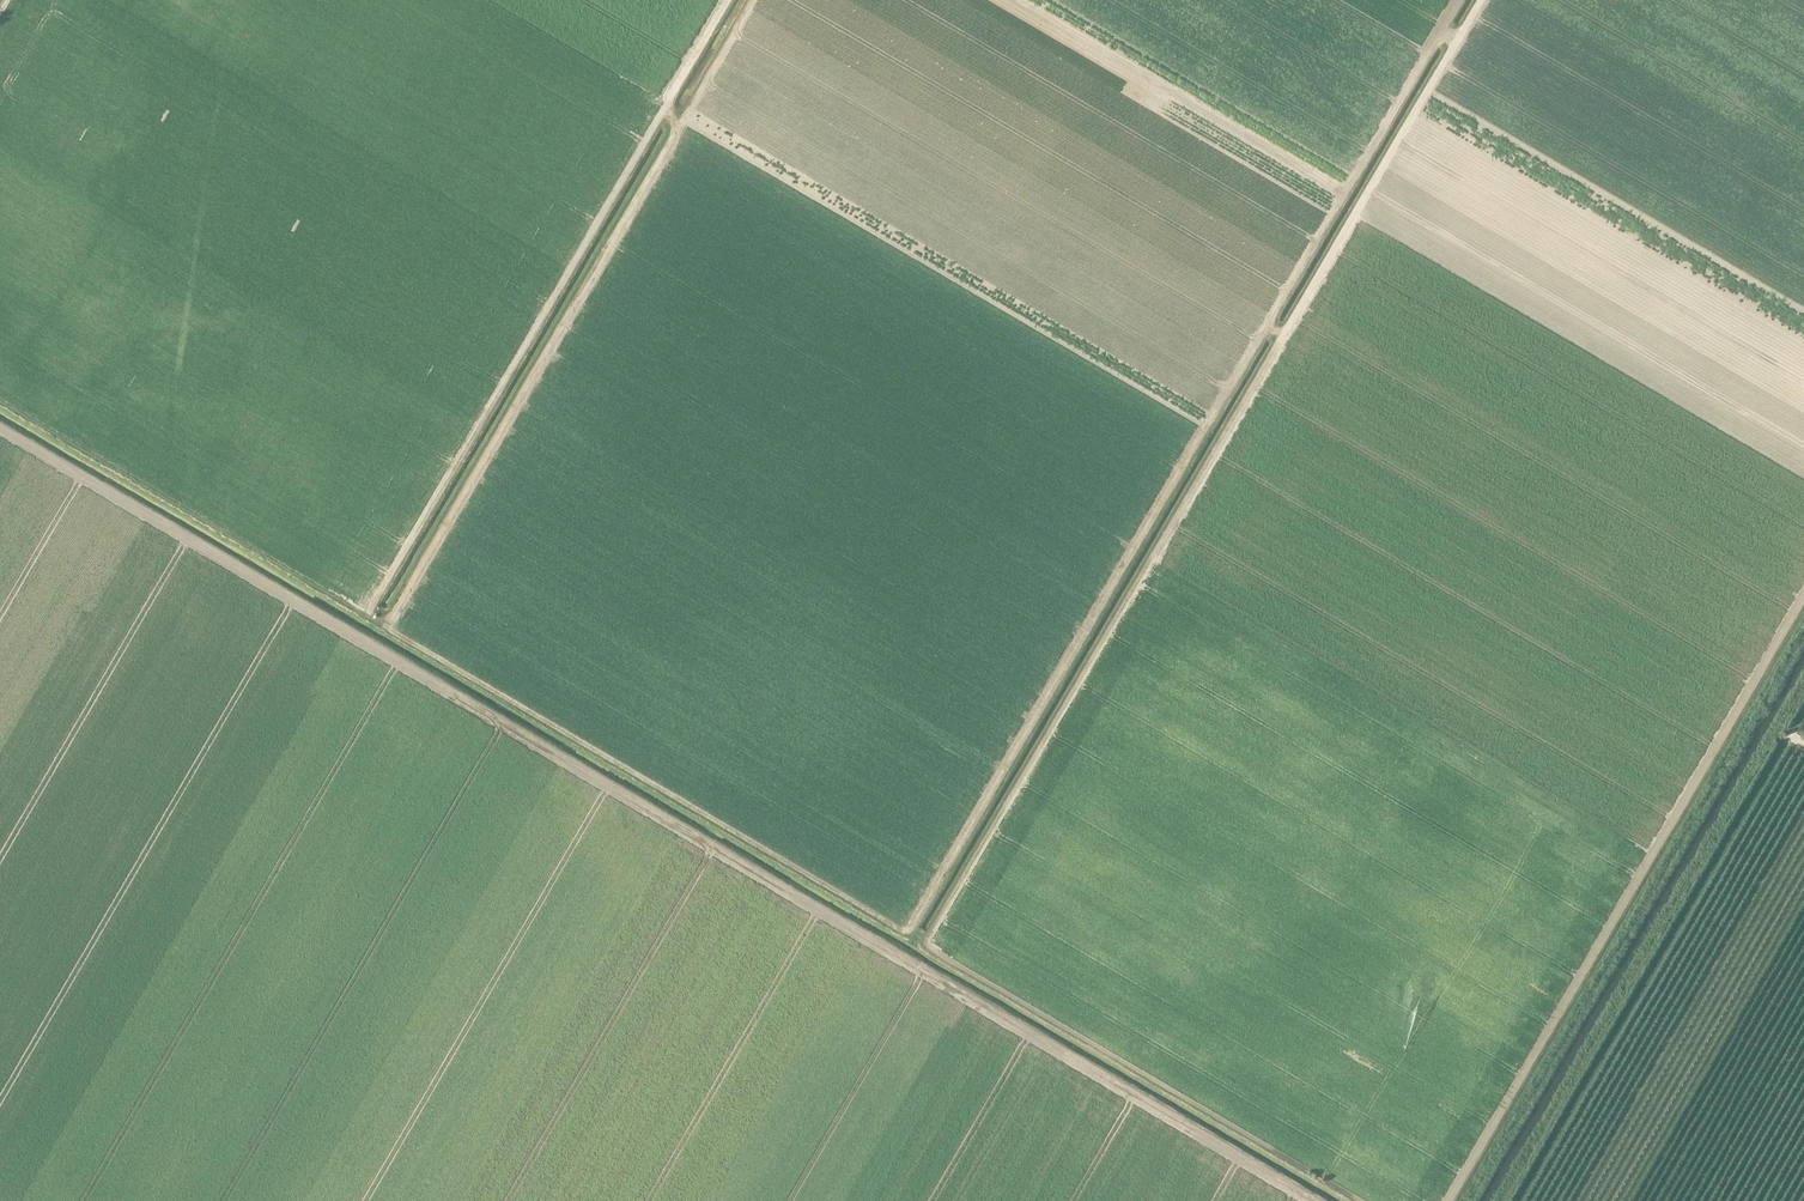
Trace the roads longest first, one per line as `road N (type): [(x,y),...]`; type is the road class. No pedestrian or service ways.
road 1 (track): [(1472,0),(913,951),(372,632),(742,0)]

